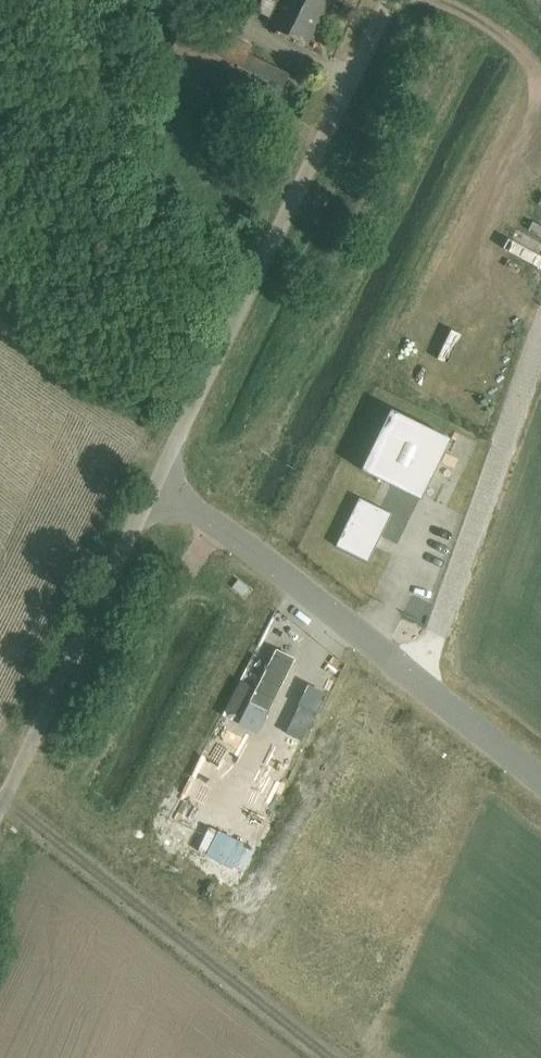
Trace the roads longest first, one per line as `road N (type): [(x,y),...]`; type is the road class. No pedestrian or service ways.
road 1 (unclassified): [(160,474),(395,0)]
road 2 (unclassified): [(160,474),(540,781)]
road 3 (unclassified): [(0,804),(160,474)]

